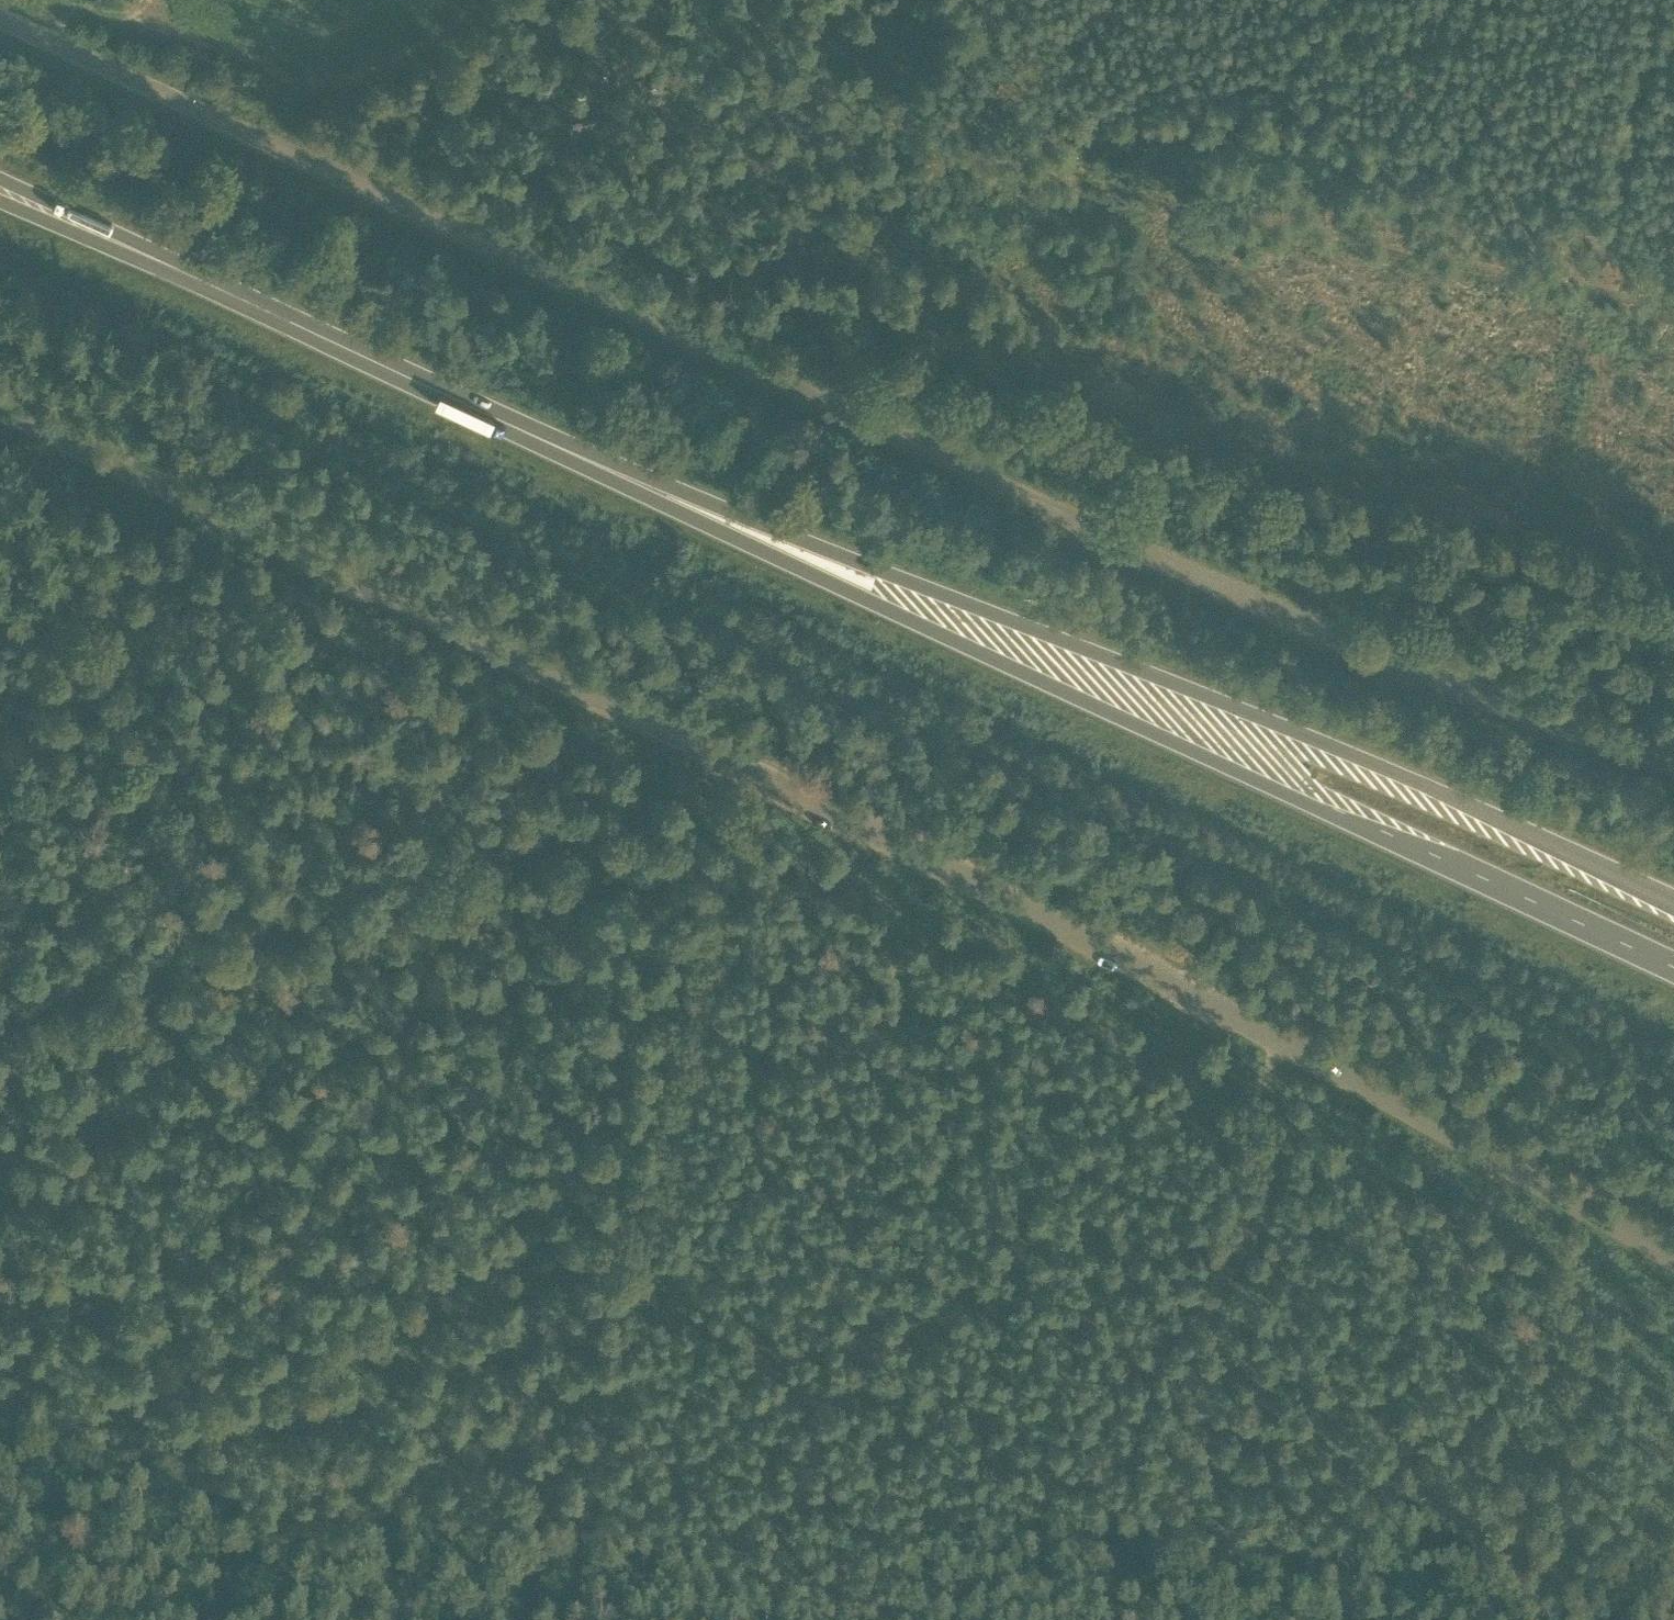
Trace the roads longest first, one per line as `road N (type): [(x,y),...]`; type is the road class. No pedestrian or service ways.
road 1 (unclassified): [(1673,1260),(1282,1038),(0,408)]
road 2 (unclassified): [(1673,756),(1347,633),(0,16)]
road 3 (trunk): [(878,603),(1673,968)]
road 4 (trunk): [(1673,903),(1335,746),(898,575)]
road 5 (primary): [(625,474),(0,184)]
road 6 (primary): [(898,575),(625,474)]
road 7 (primary): [(625,474),(878,603)]

